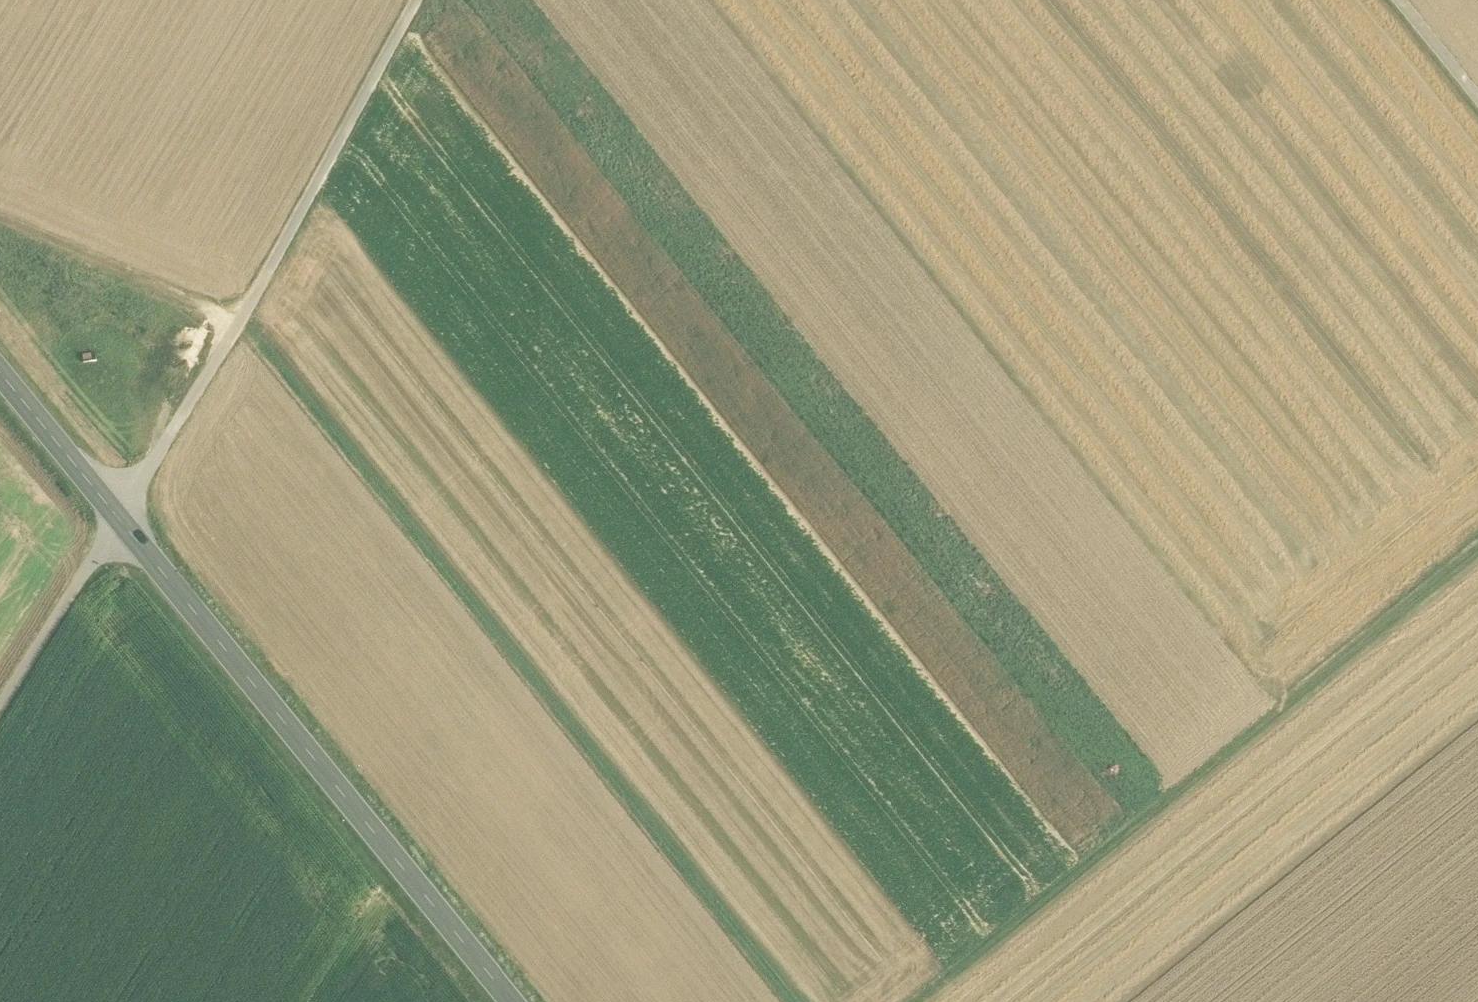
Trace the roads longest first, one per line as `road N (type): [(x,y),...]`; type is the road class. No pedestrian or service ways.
road 1 (track): [(0,719),(237,324),(418,0)]
road 2 (trunk): [(513,1001),(0,371)]
road 3 (track): [(0,226),(237,324)]
road 4 (track): [(1400,0),(1477,96)]

